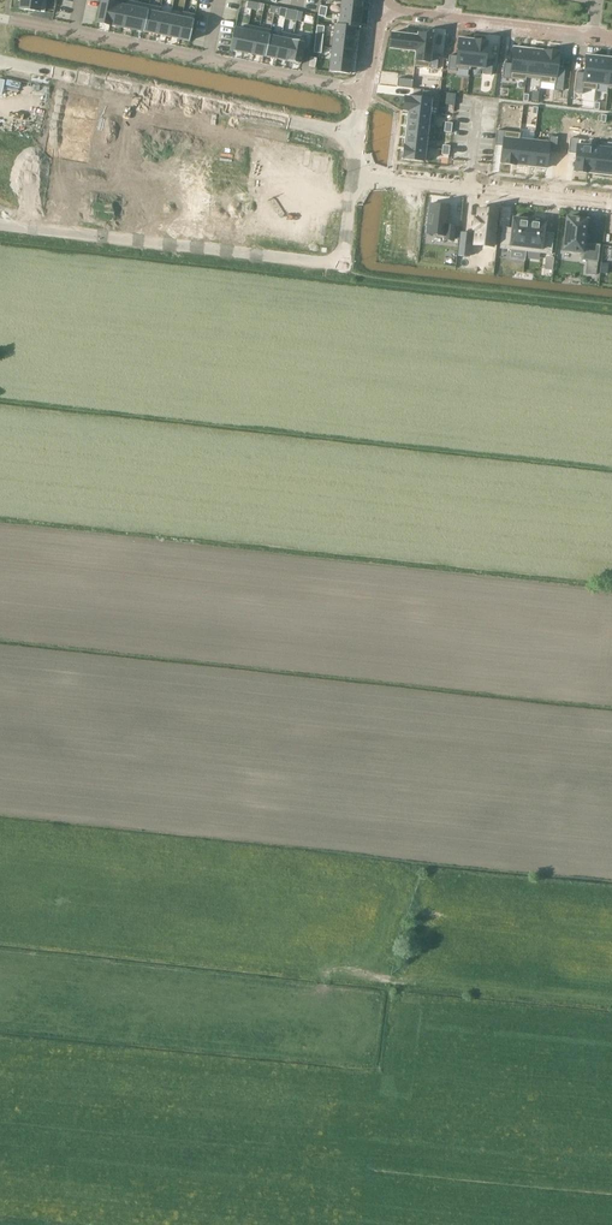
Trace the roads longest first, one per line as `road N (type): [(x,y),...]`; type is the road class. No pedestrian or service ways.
road 1 (residential): [(0,224),(328,261),(345,246),(353,174)]
road 2 (residential): [(366,91),(0,17)]
road 3 (residential): [(358,136),(0,62)]
road 4 (residential): [(353,174),(611,205)]
road 5 (residential): [(591,35),(449,20)]

